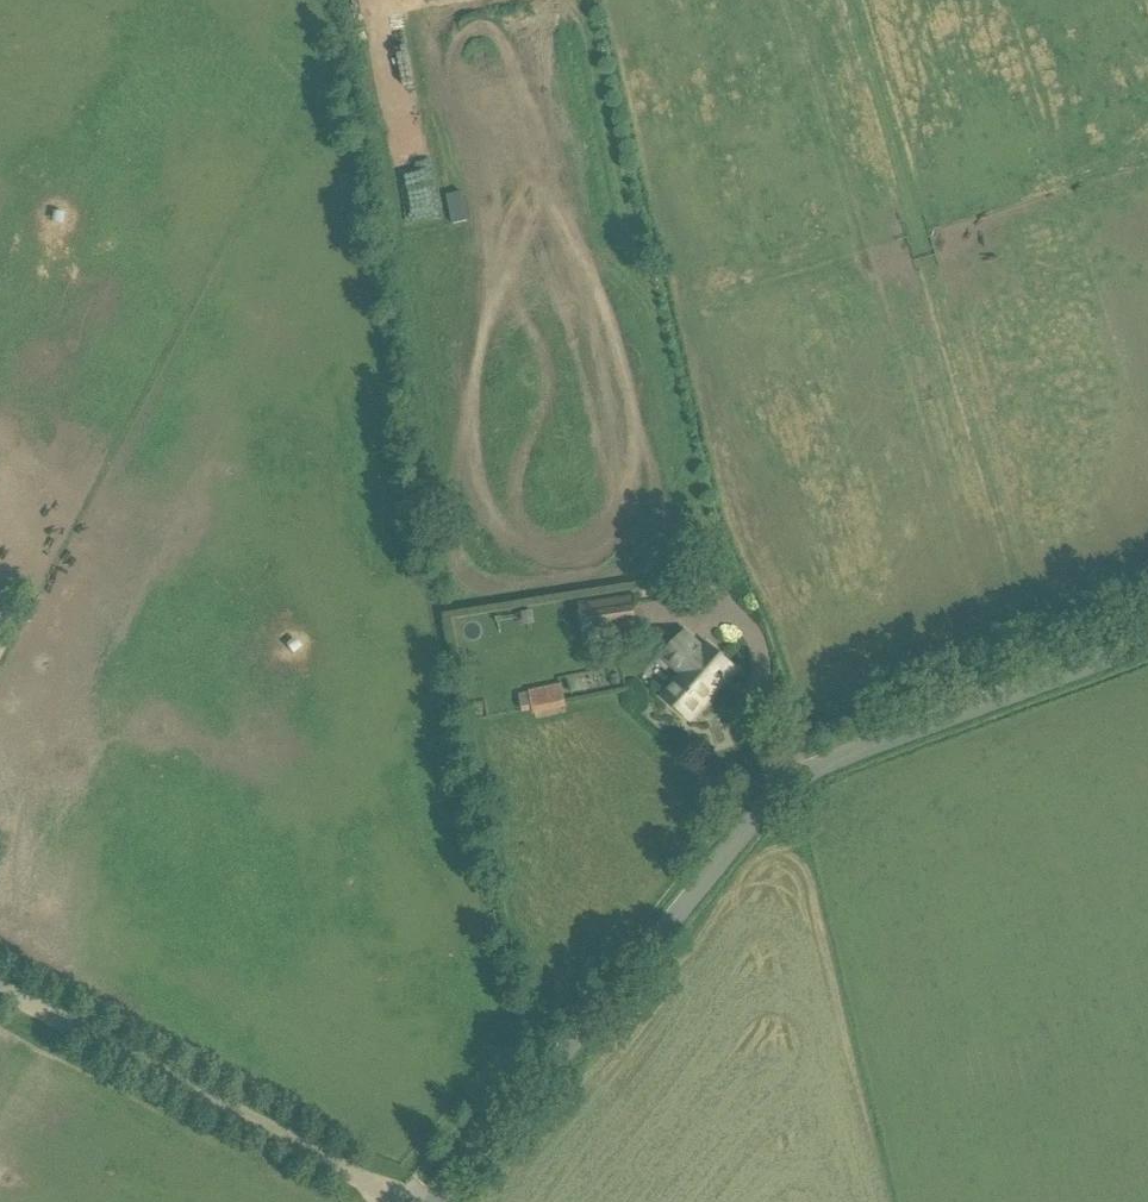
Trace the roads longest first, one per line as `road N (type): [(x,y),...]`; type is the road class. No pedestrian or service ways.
road 1 (unclassified): [(431,1201),(786,784),(861,747),(1147,642)]

